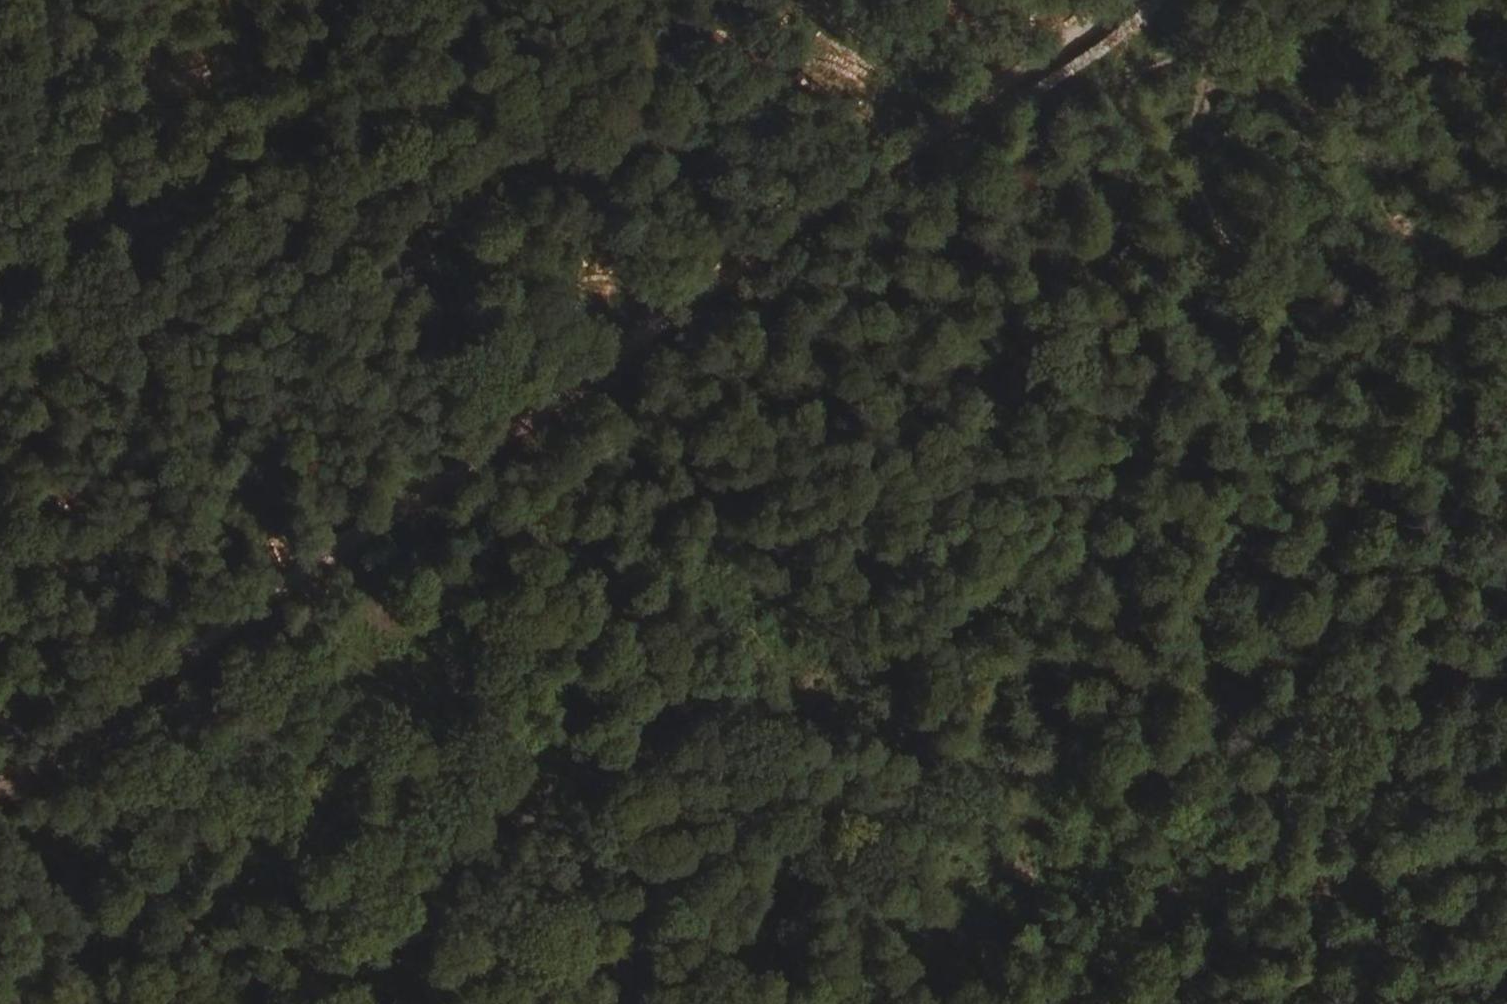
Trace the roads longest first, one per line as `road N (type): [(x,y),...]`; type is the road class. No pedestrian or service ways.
road 1 (track): [(1098,0),(0,755)]

